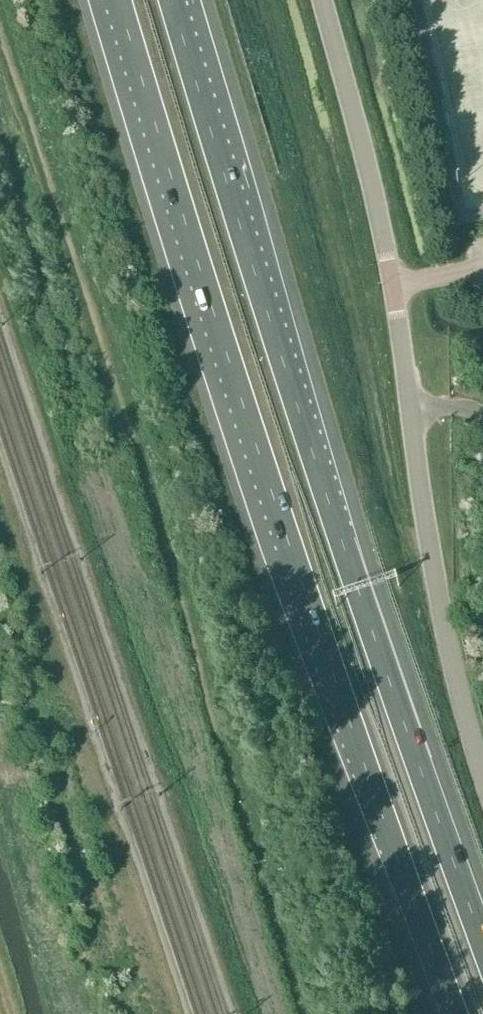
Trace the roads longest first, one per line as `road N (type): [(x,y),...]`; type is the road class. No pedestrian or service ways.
road 1 (motorway): [(118,0),(297,571),(454,1013)]
road 2 (motorway): [(482,944),(333,517),(172,0)]
road 3 (unclassified): [(482,774),(437,587),(377,213),(322,0)]

